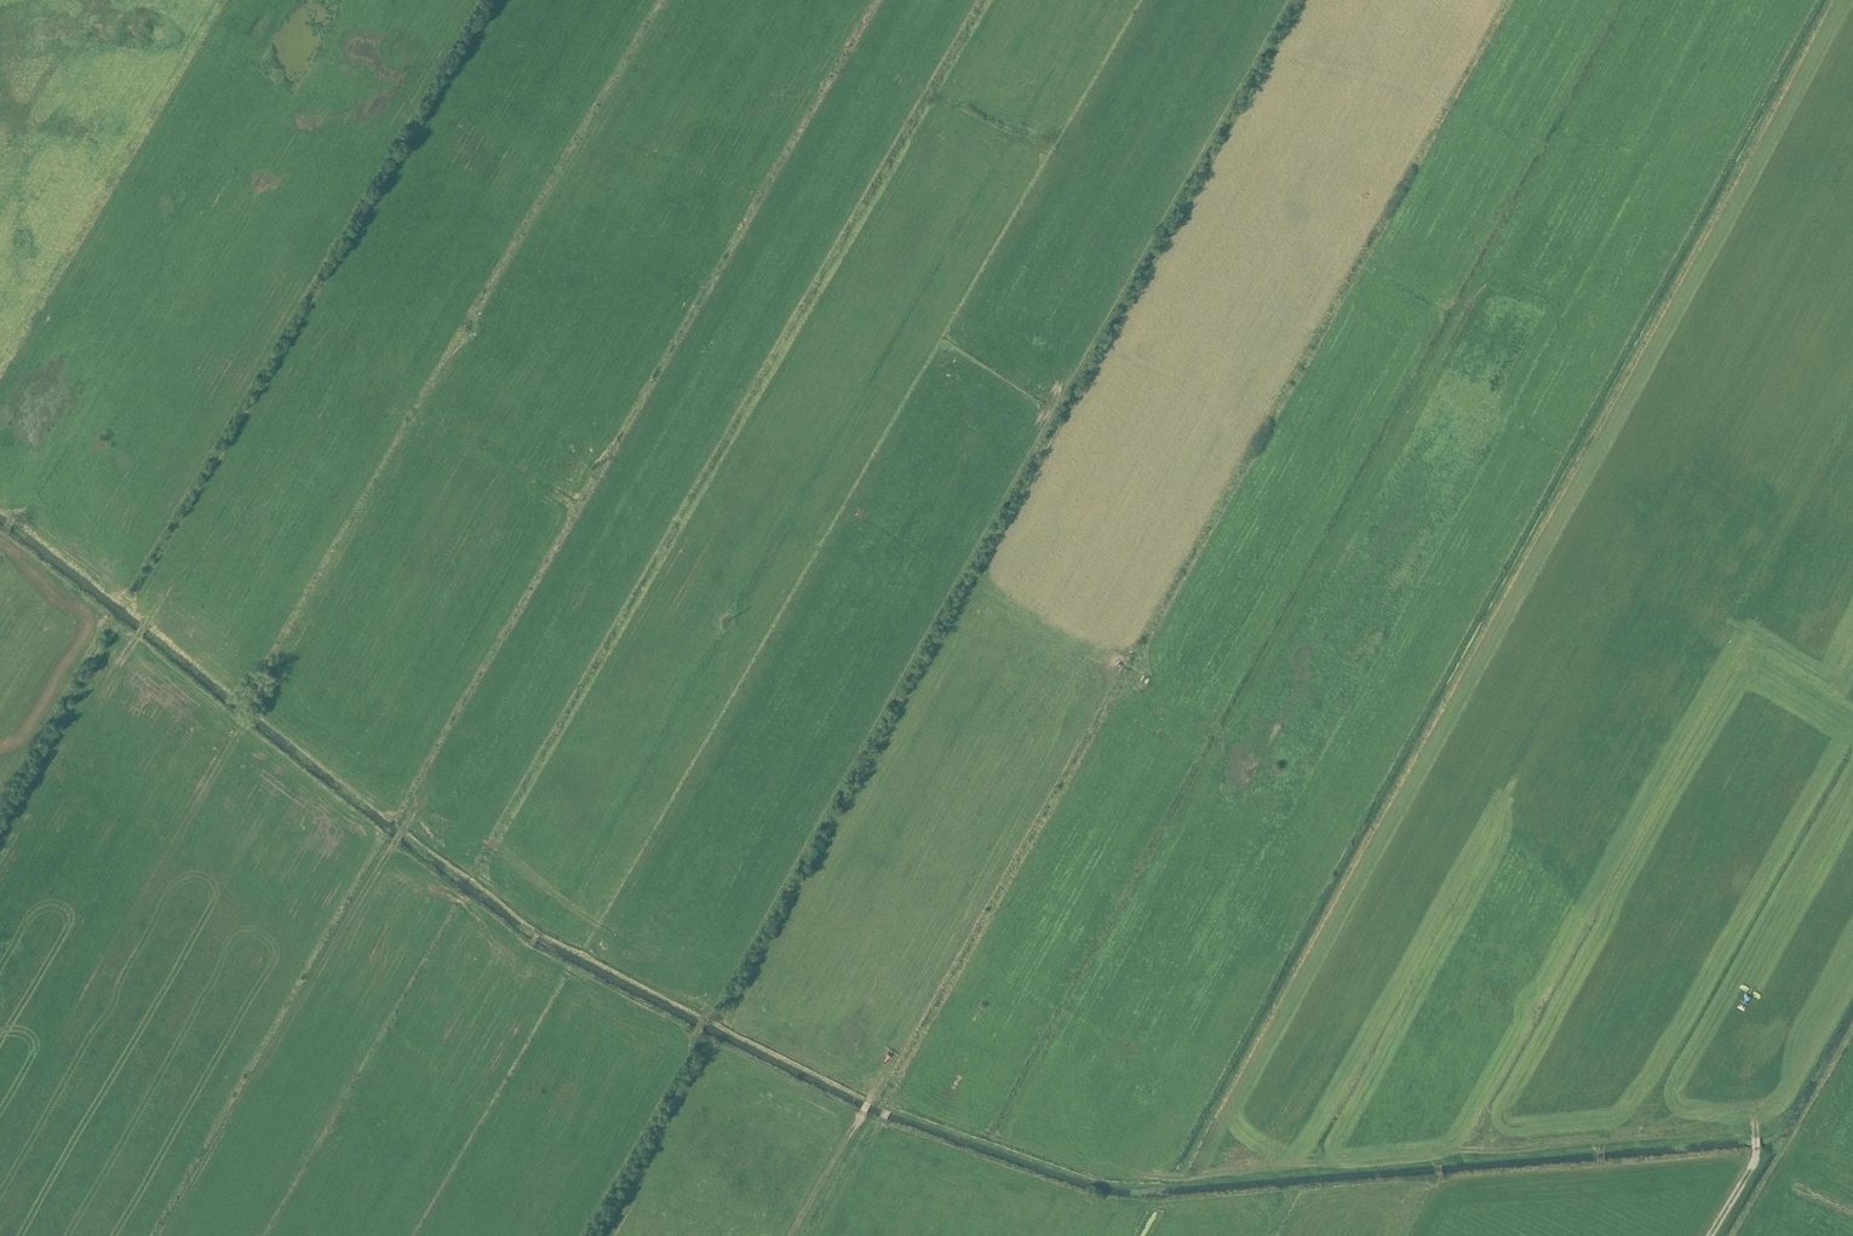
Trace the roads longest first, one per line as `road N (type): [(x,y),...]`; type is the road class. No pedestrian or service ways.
road 1 (track): [(871,1096),(794,1235)]

